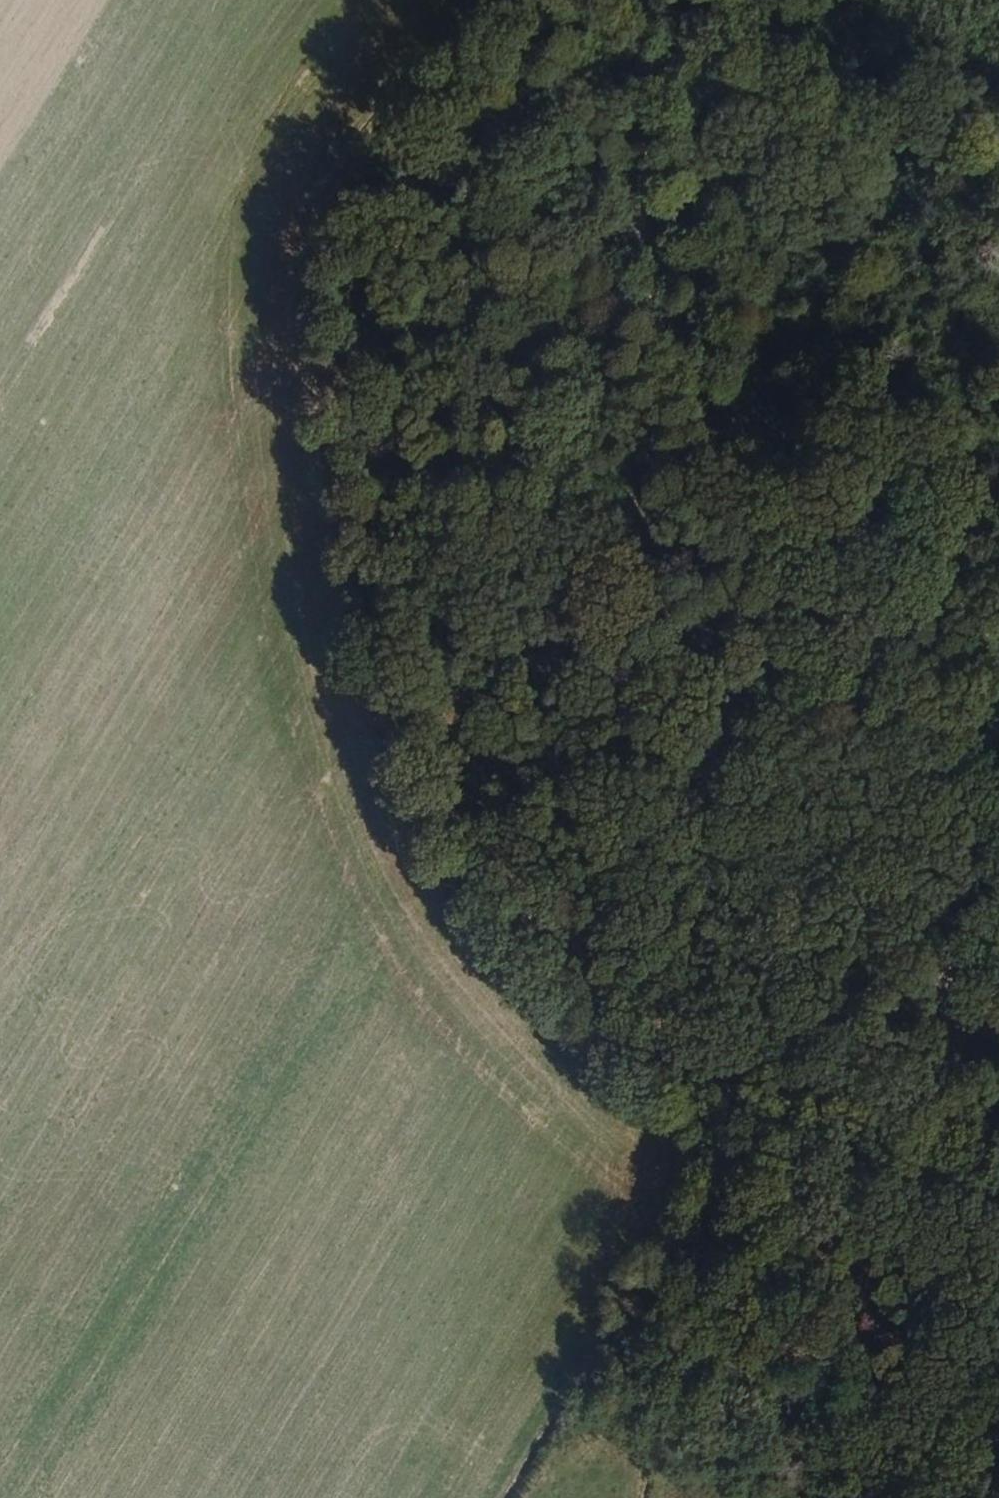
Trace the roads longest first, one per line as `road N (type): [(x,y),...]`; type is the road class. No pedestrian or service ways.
road 1 (track): [(942,988),(931,909),(905,832),(762,569),(652,304),(640,244),(644,106),(633,0)]
road 2 (track): [(986,1497),(981,1182),(942,988)]

